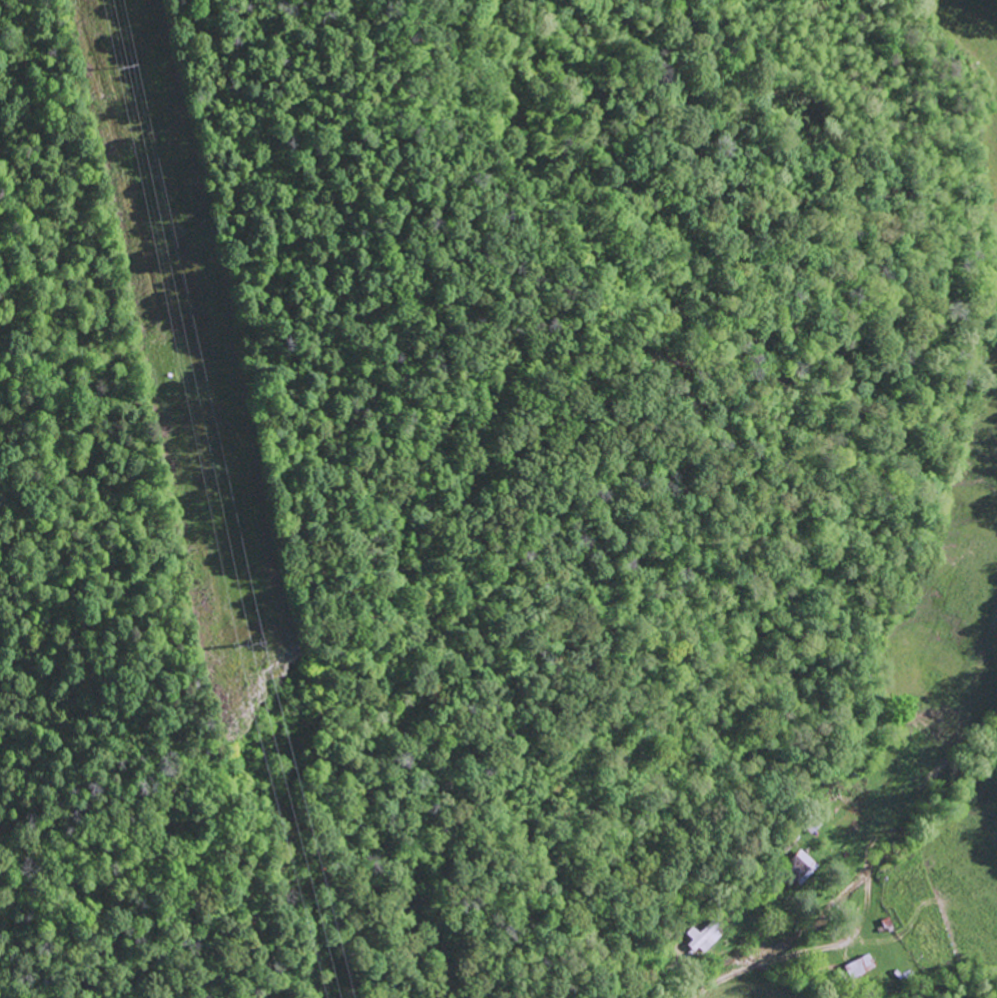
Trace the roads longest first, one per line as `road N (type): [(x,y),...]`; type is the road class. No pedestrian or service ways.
road 1 (residential): [(689,997),(762,961),(840,943)]

